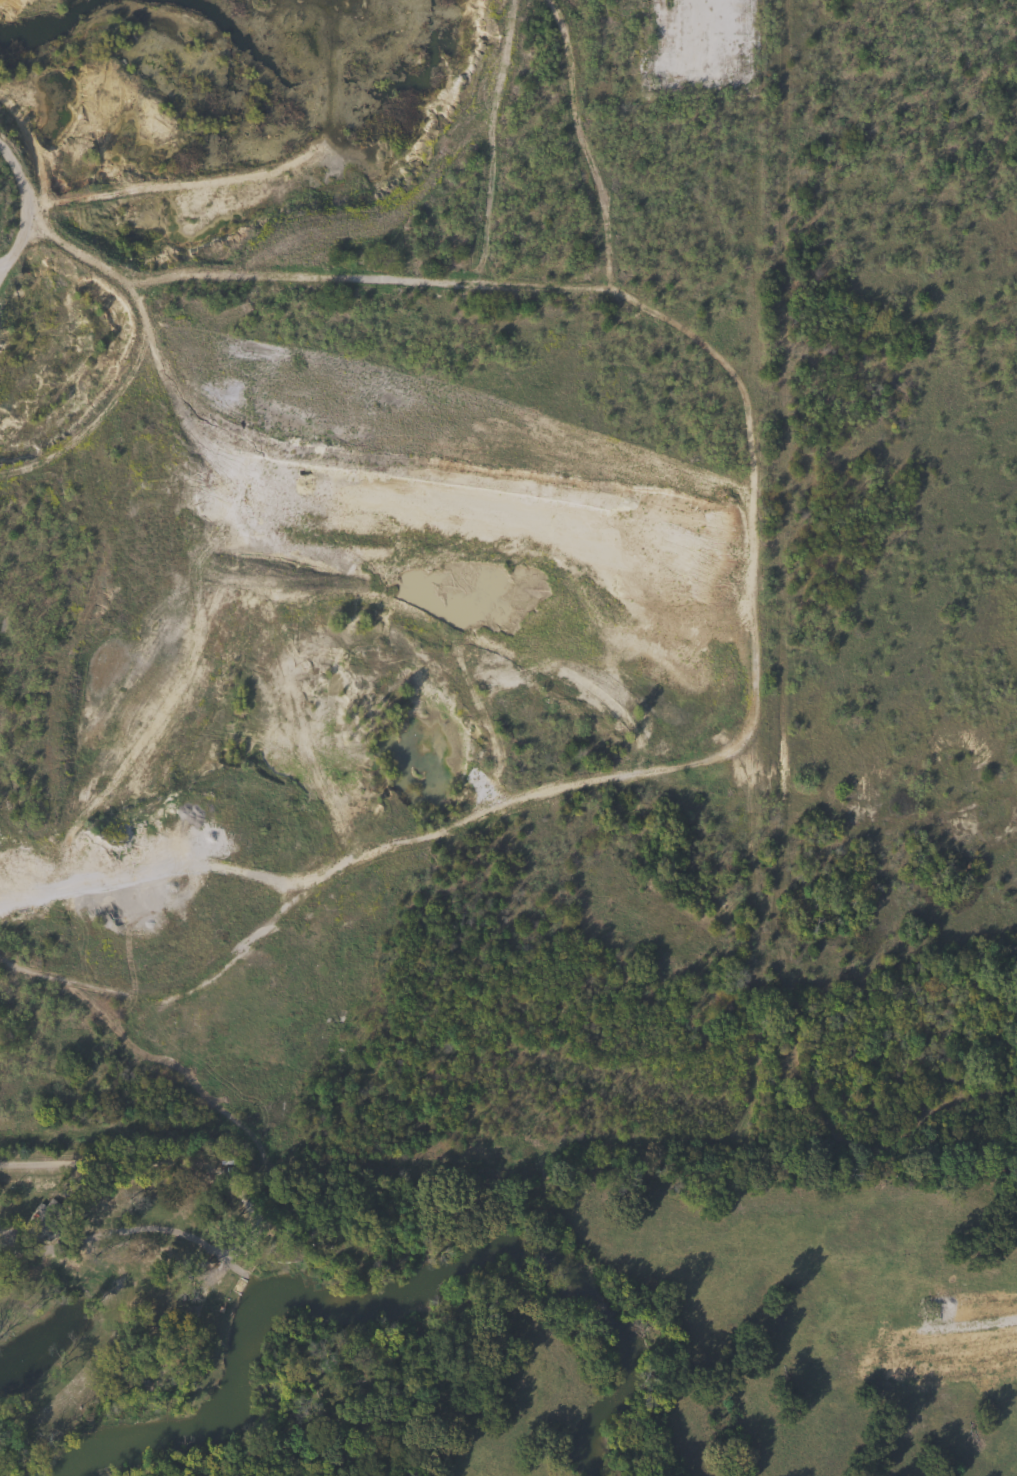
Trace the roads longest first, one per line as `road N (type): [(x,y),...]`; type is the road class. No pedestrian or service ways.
road 1 (residential): [(0,1150),(260,1147)]

